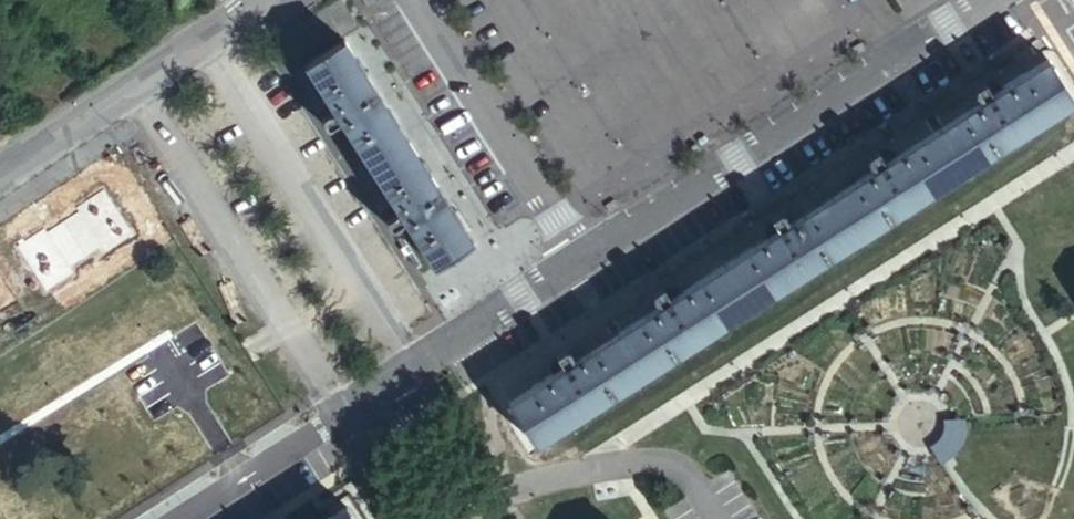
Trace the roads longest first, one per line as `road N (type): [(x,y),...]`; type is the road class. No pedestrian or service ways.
road 1 (residential): [(576,259),(991,0)]
road 2 (tertiary): [(0,179),(258,0)]
road 3 (residential): [(413,0),(576,259)]
road 4 (residential): [(381,385),(576,259)]
road 5 (residential): [(335,415),(187,518)]
road 6 (residential): [(466,518),(381,385)]

